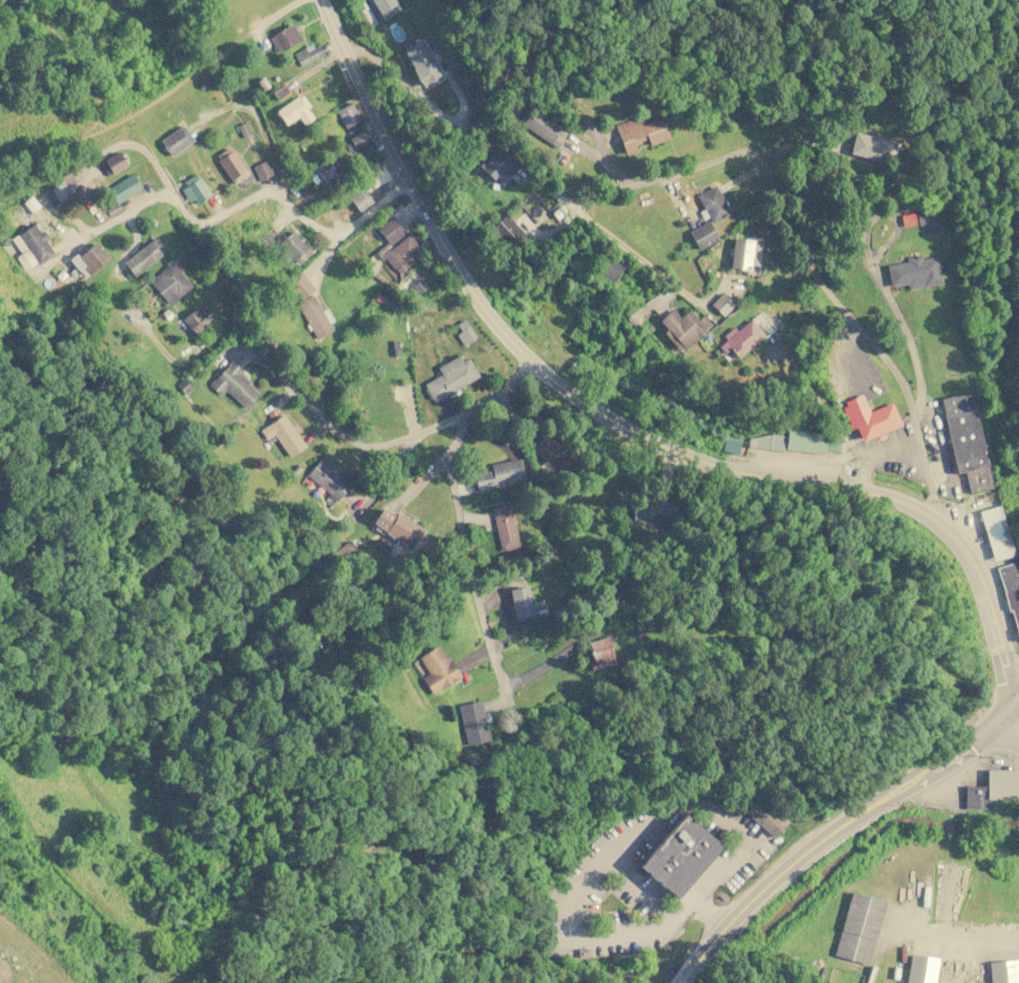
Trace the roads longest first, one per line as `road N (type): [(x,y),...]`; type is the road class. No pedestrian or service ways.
road 1 (residential): [(1008,711),(981,579),(970,555),(936,522),(876,492),(753,476),(662,450),(534,365),(472,290),(321,0)]
road 2 (residential): [(936,522),(901,382),(824,290),(756,155),(743,151),(566,202)]
road 3 (residential): [(0,169),(166,100),(309,0)]
road 4 (residential): [(534,365),(459,415),(374,446),(339,433),(244,353)]
road 5 (residential): [(459,415),(462,431),(446,456),(505,698)]
road 6 (residential): [(913,413),(921,390),(910,345),(870,262),(865,235),(876,213),(892,213),(898,228),(870,262)]
road 7 (residential): [(409,180),(338,230),(275,191),(197,225)]
road 8 (secondary): [(1018,695),(995,730),(863,811)]
road 9 (secondary): [(863,811),(715,937)]
road 10 (residential): [(566,202),(699,302)]
road 11 (residential): [(197,225),(162,197),(71,243)]

